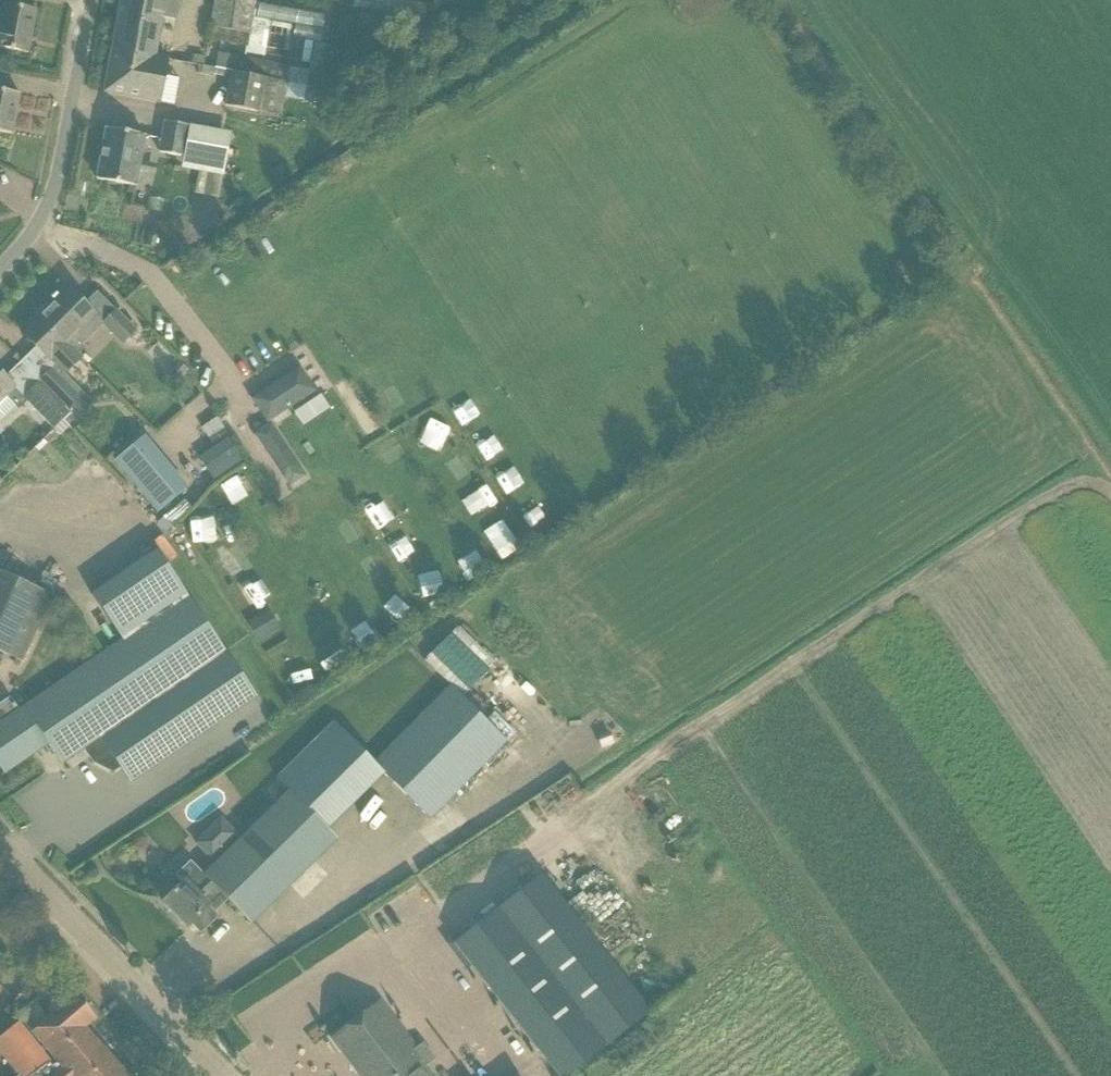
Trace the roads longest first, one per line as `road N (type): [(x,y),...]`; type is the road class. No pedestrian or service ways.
road 1 (tertiary): [(220,1075),(0,846)]
road 2 (unclassified): [(0,269),(49,202),(91,0)]

